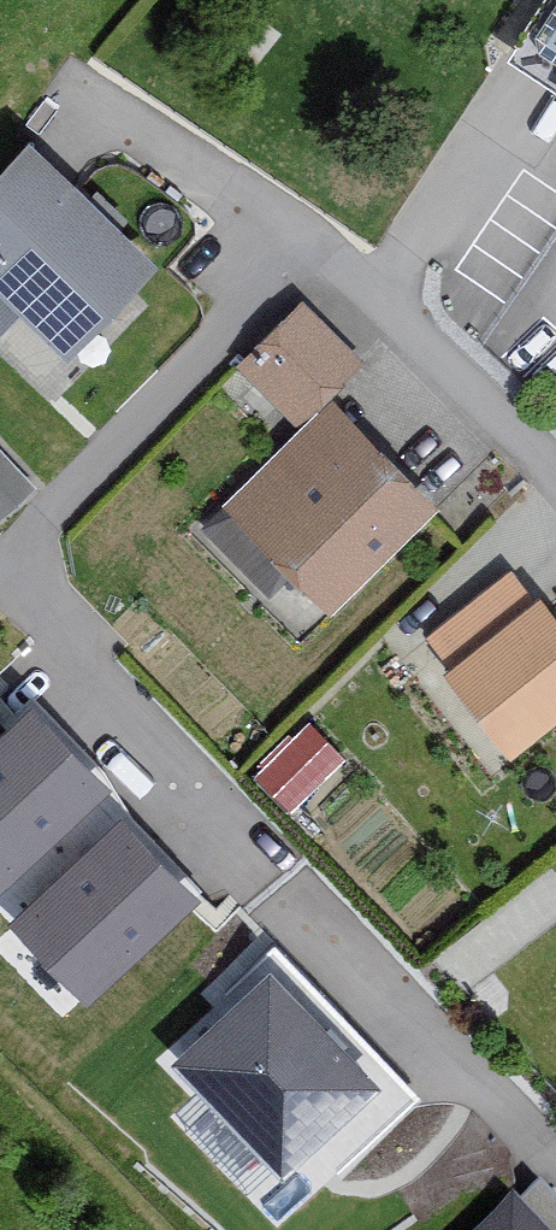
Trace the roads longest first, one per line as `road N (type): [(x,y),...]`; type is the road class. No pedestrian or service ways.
road 1 (residential): [(86,93),(391,316),(555,492)]

